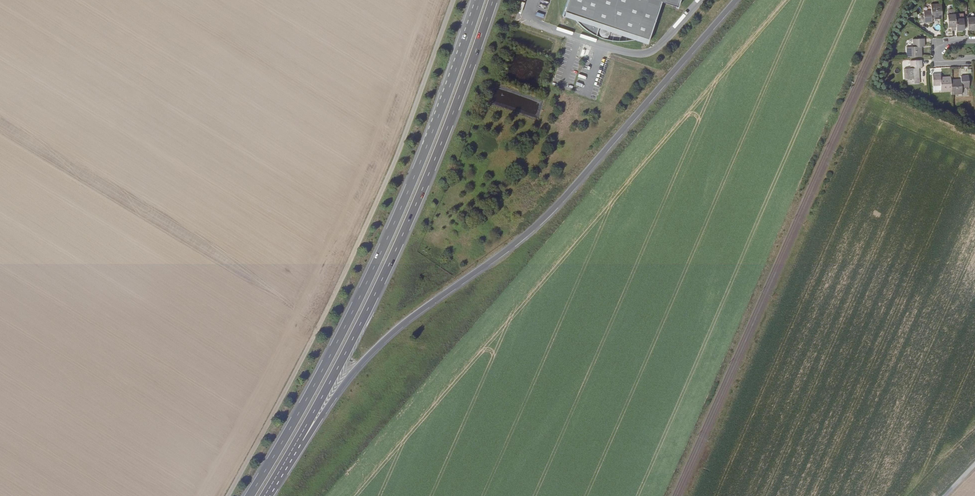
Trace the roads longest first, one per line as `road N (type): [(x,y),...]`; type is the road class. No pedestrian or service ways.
road 1 (trunk): [(286,466),(373,350),(535,227),(737,0)]
road 2 (trunk): [(478,0),(352,317),(251,495)]
road 3 (unclassified): [(453,0),(357,250),(229,495)]
road 4 (trunk): [(286,466),(408,225),(492,0)]

